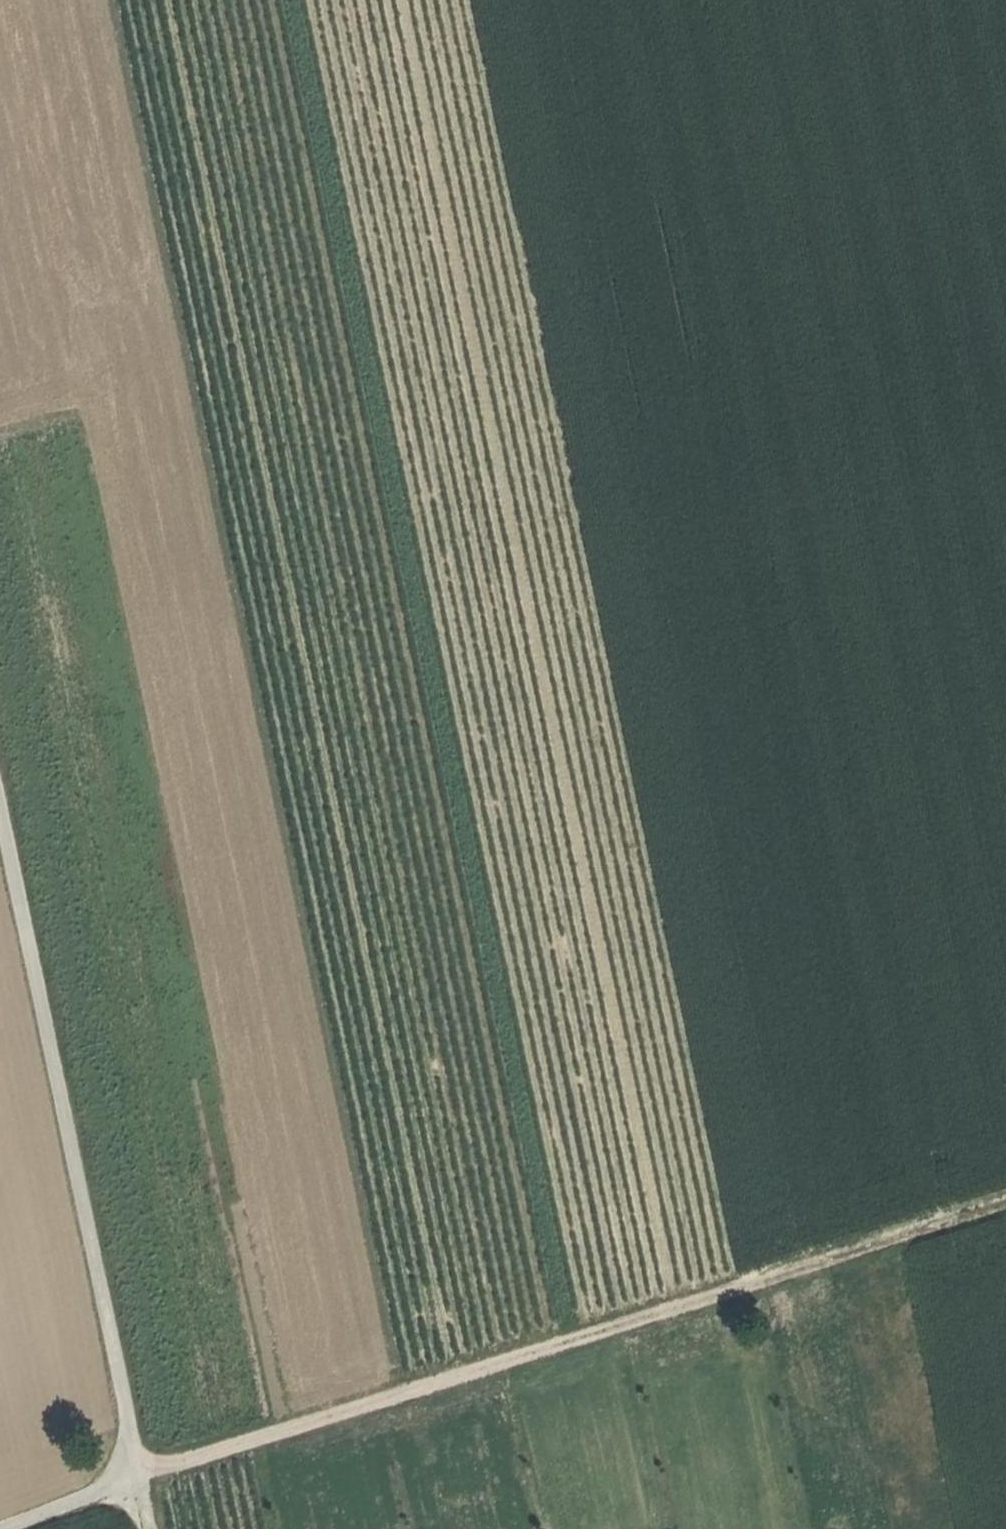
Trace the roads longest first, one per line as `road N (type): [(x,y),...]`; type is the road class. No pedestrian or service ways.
road 1 (track): [(7,1528),(136,1480),(1005,1204)]
road 2 (track): [(0,826),(147,1528)]

